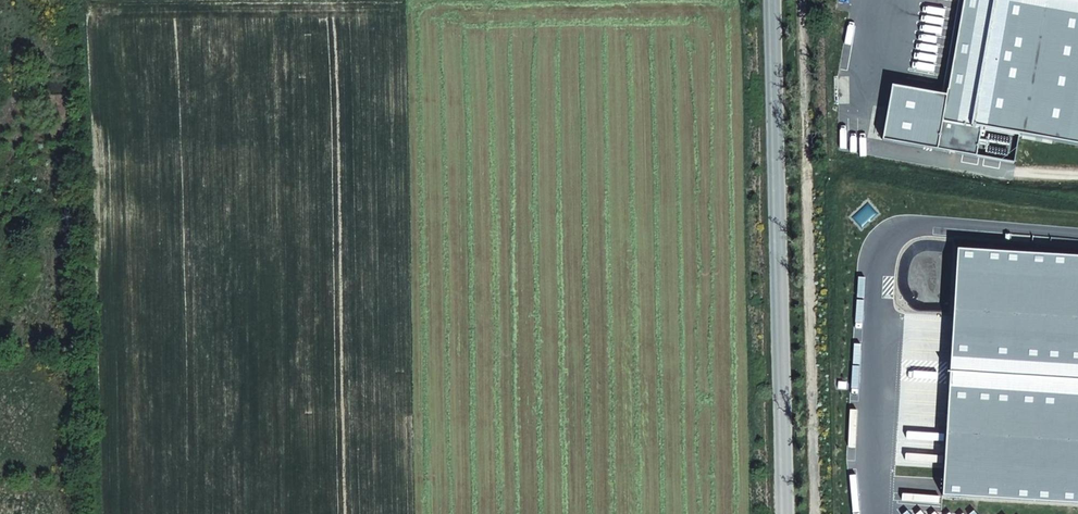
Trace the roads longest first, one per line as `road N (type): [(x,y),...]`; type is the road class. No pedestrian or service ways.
road 1 (unclassified): [(773,0),(784,513)]

